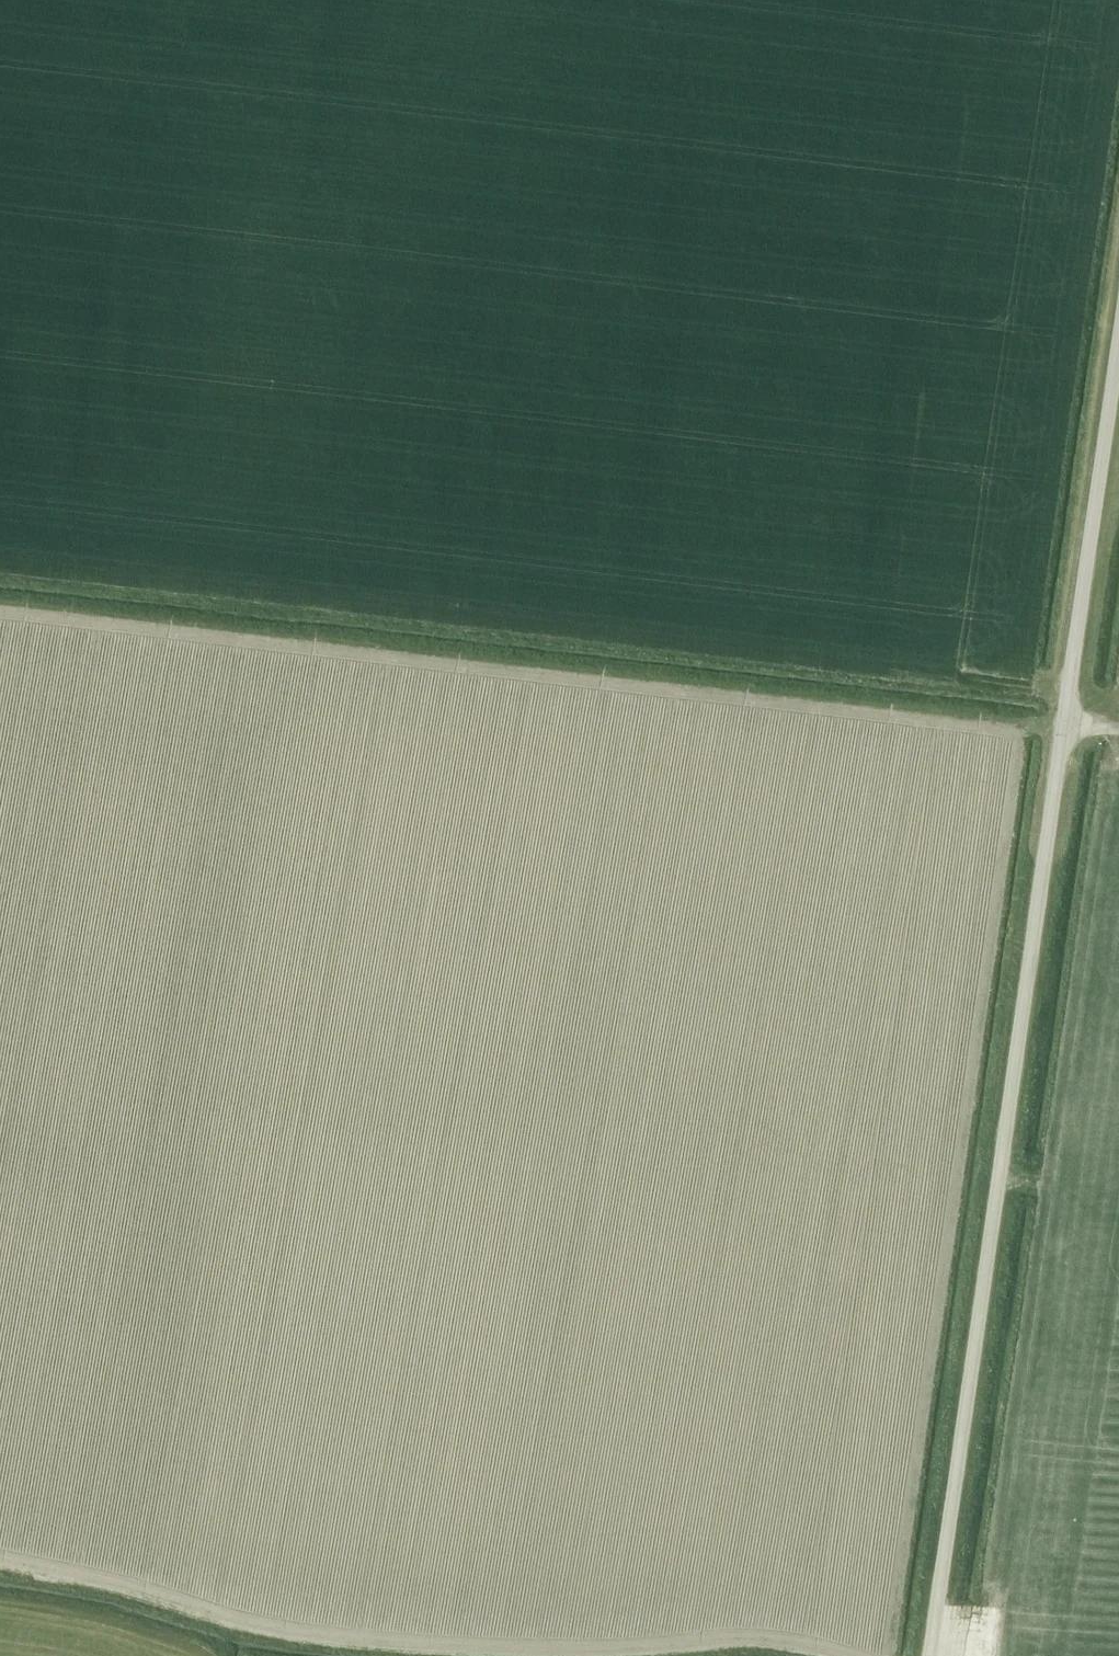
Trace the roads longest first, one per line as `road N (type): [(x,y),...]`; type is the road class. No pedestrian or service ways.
road 1 (unclassified): [(927,1655),(1118,323)]

